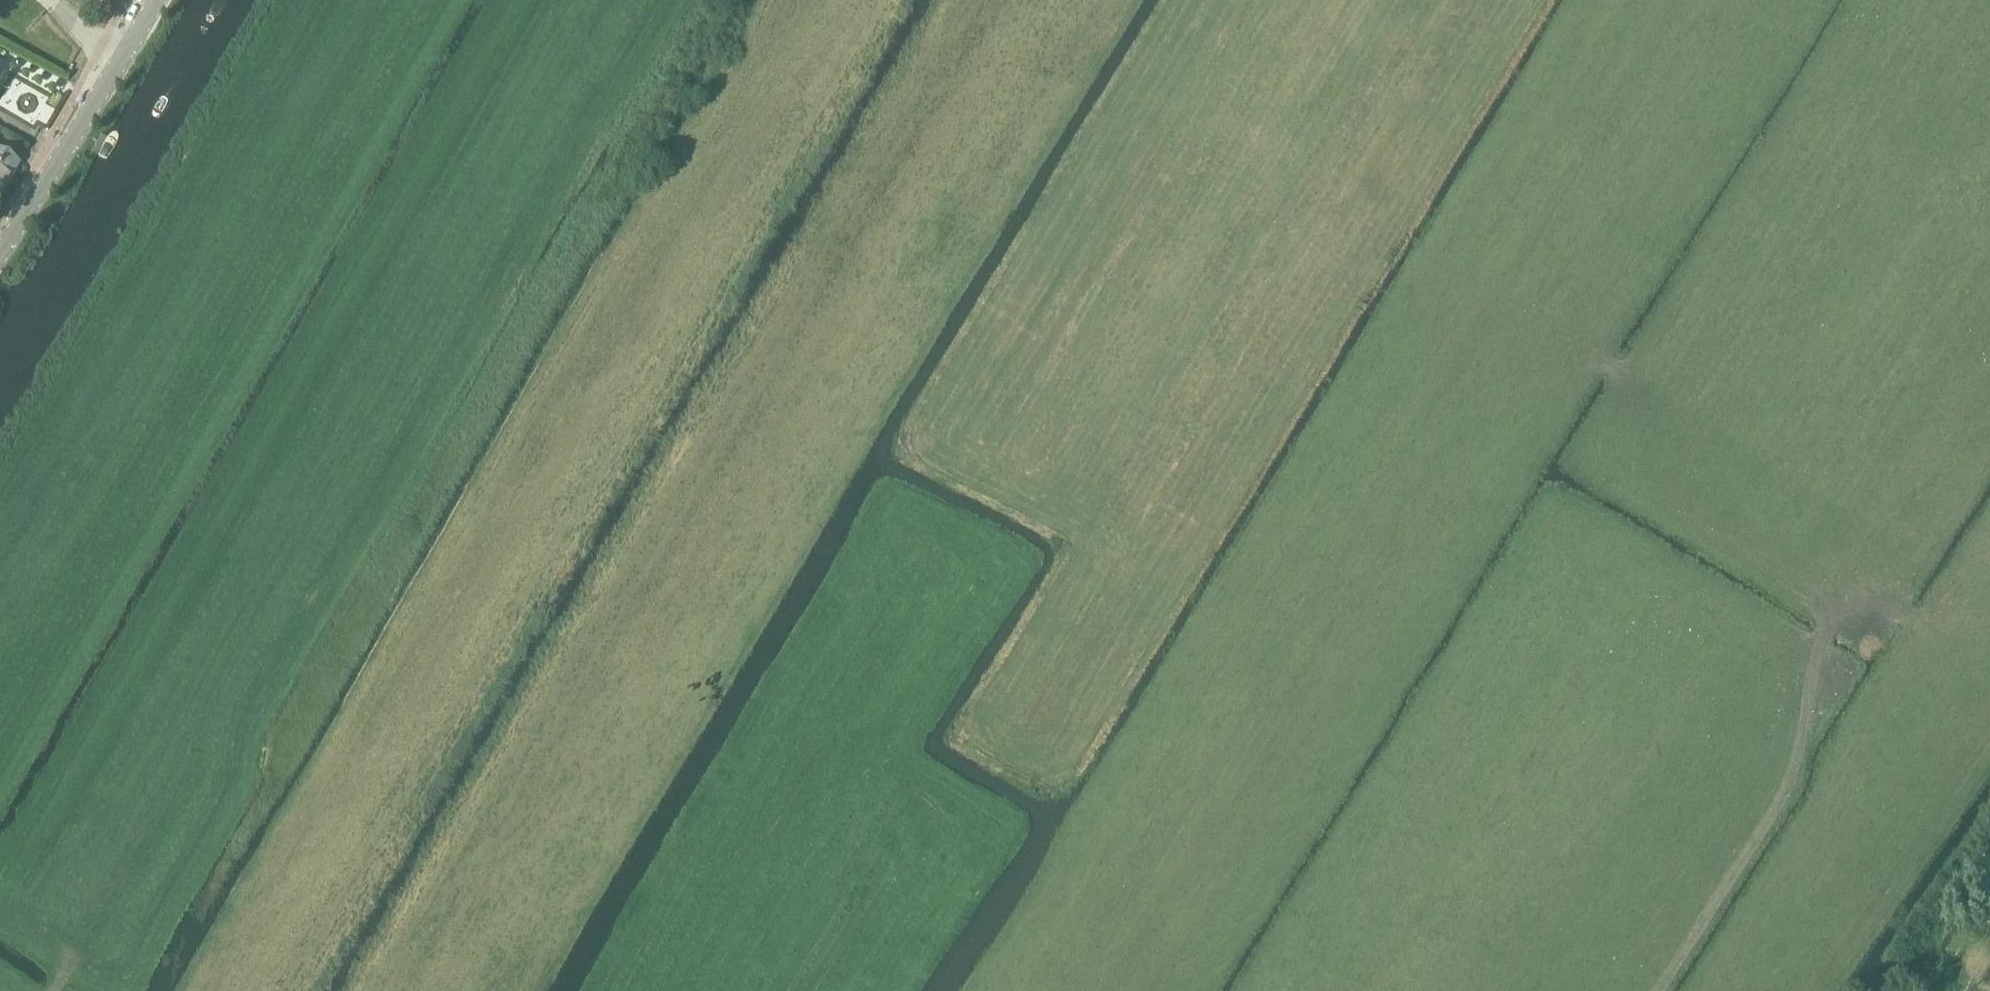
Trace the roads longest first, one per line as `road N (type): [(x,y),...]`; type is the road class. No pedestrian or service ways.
road 1 (track): [(1656,990),(1797,760),(1833,600),(1866,594),(1921,621)]
road 2 (secondary): [(8,239),(156,0)]

